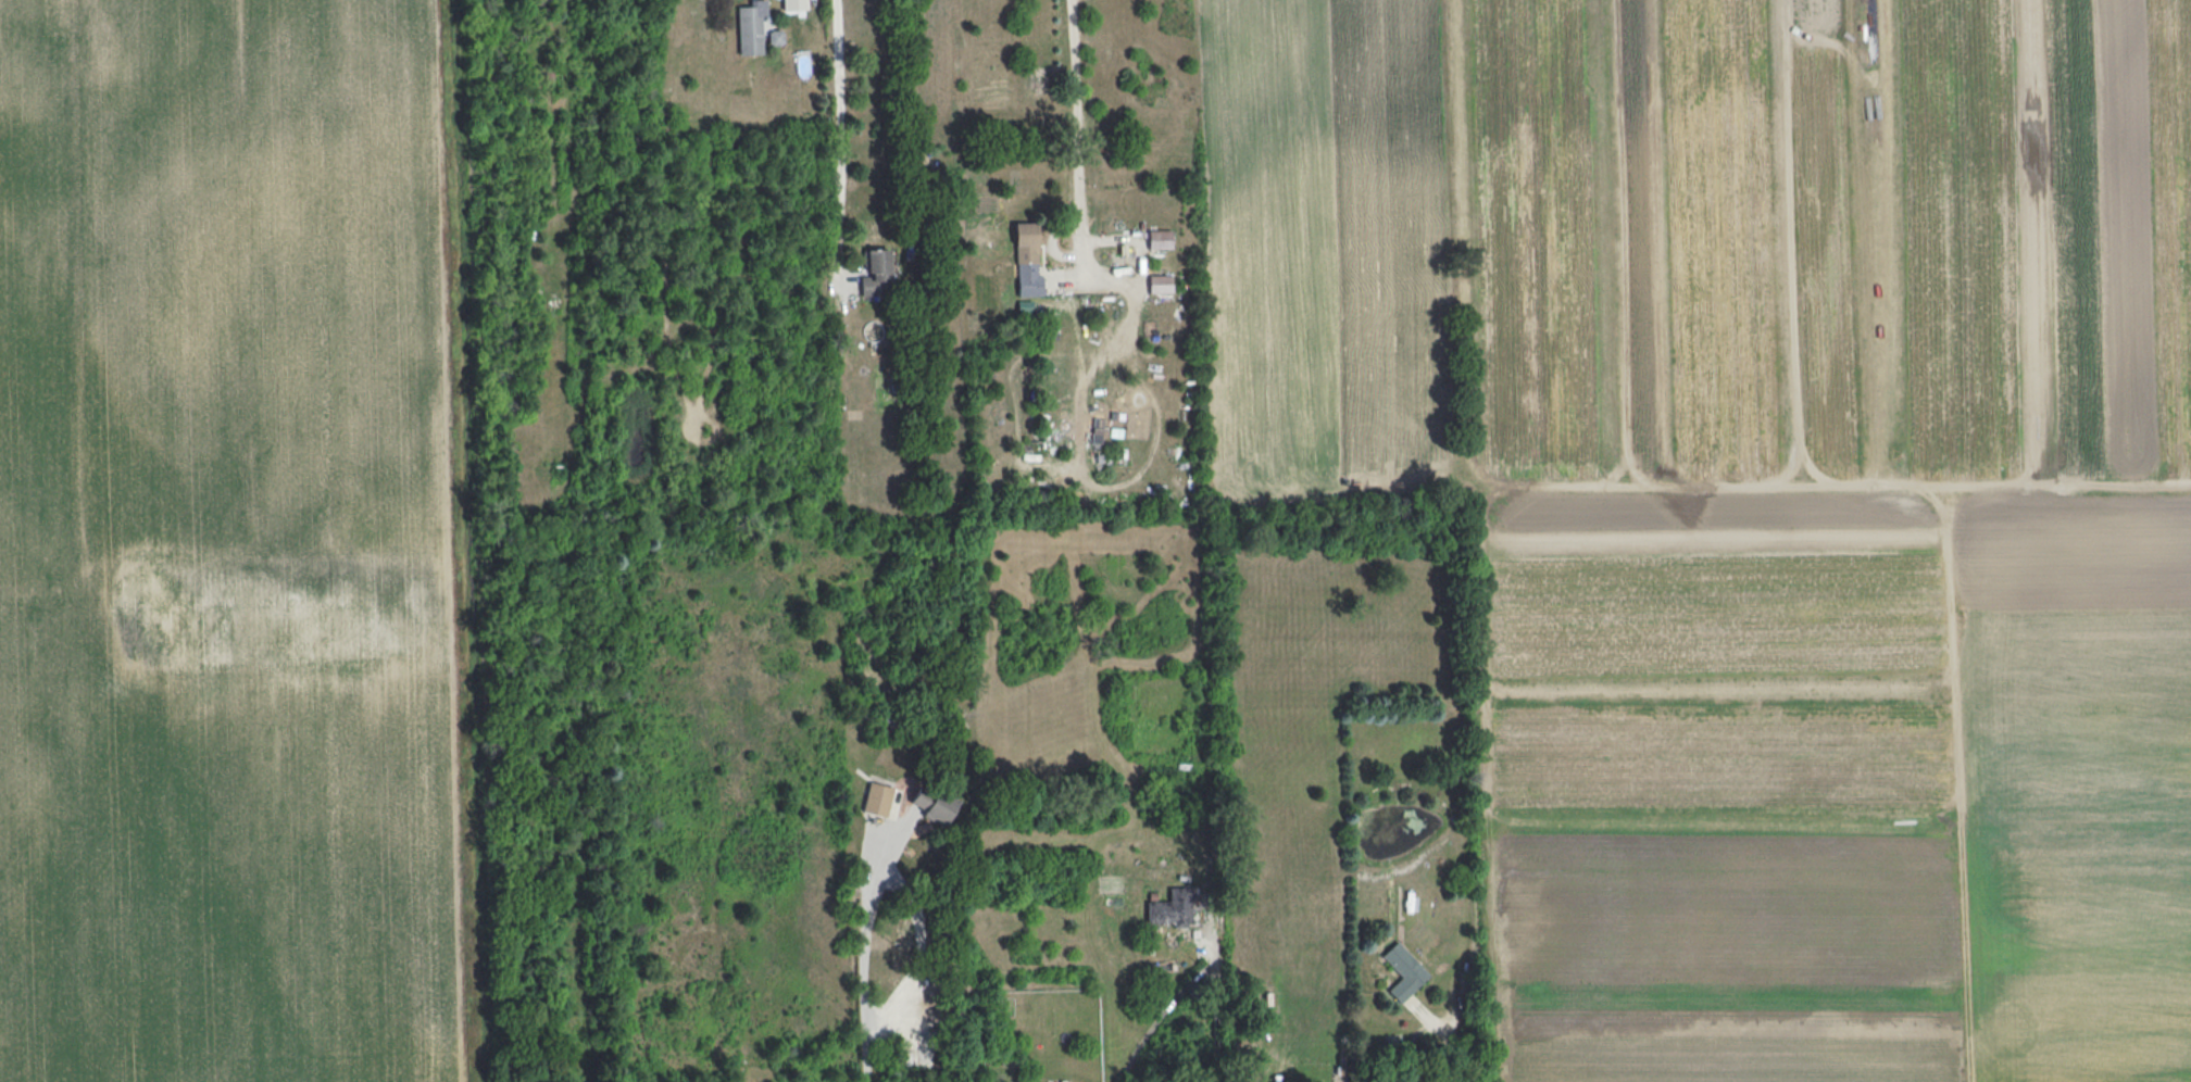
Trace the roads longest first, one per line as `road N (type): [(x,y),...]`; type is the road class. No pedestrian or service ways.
road 1 (track): [(1616,0),(1629,423),(1637,463),(1649,475),(1781,485),(2190,477)]

